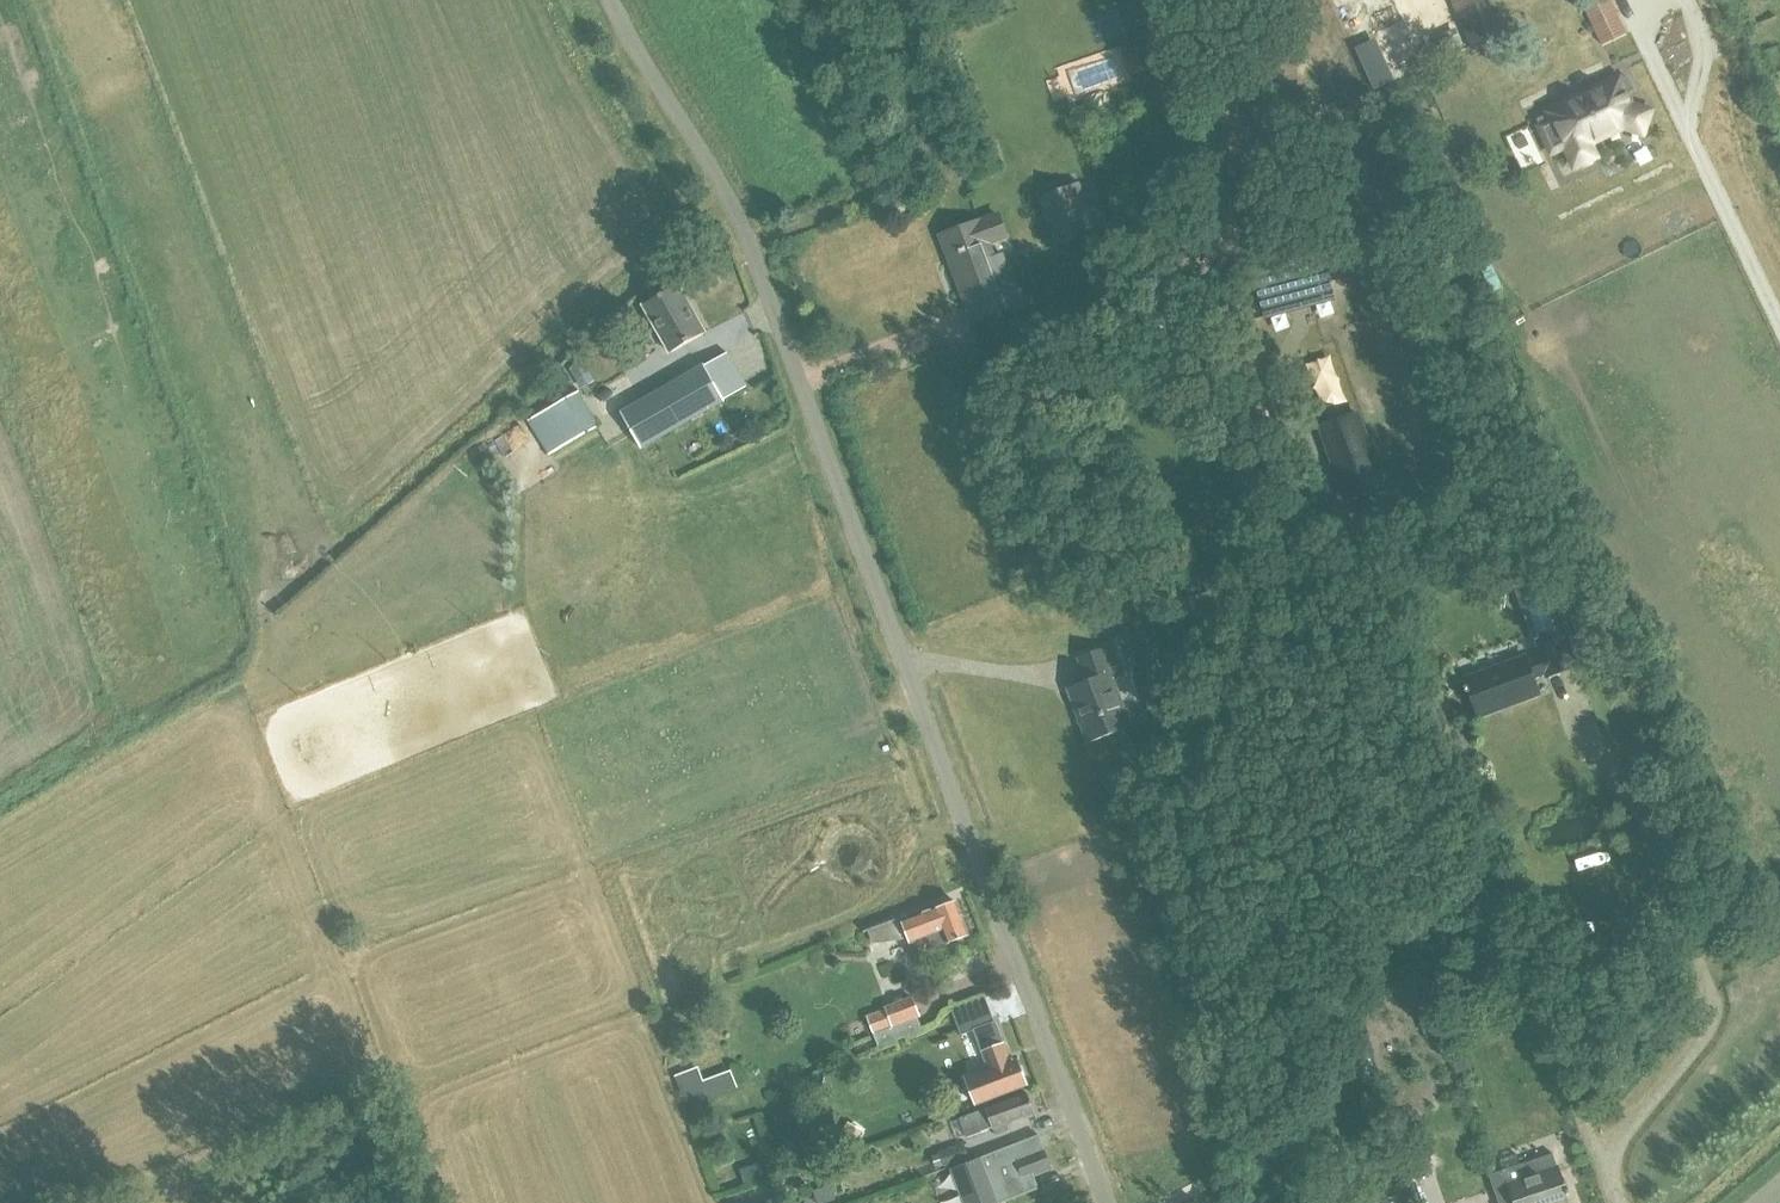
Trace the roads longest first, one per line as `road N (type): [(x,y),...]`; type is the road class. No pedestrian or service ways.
road 1 (unclassified): [(1109,1202),(758,243),(713,162),(638,65),(608,0)]

